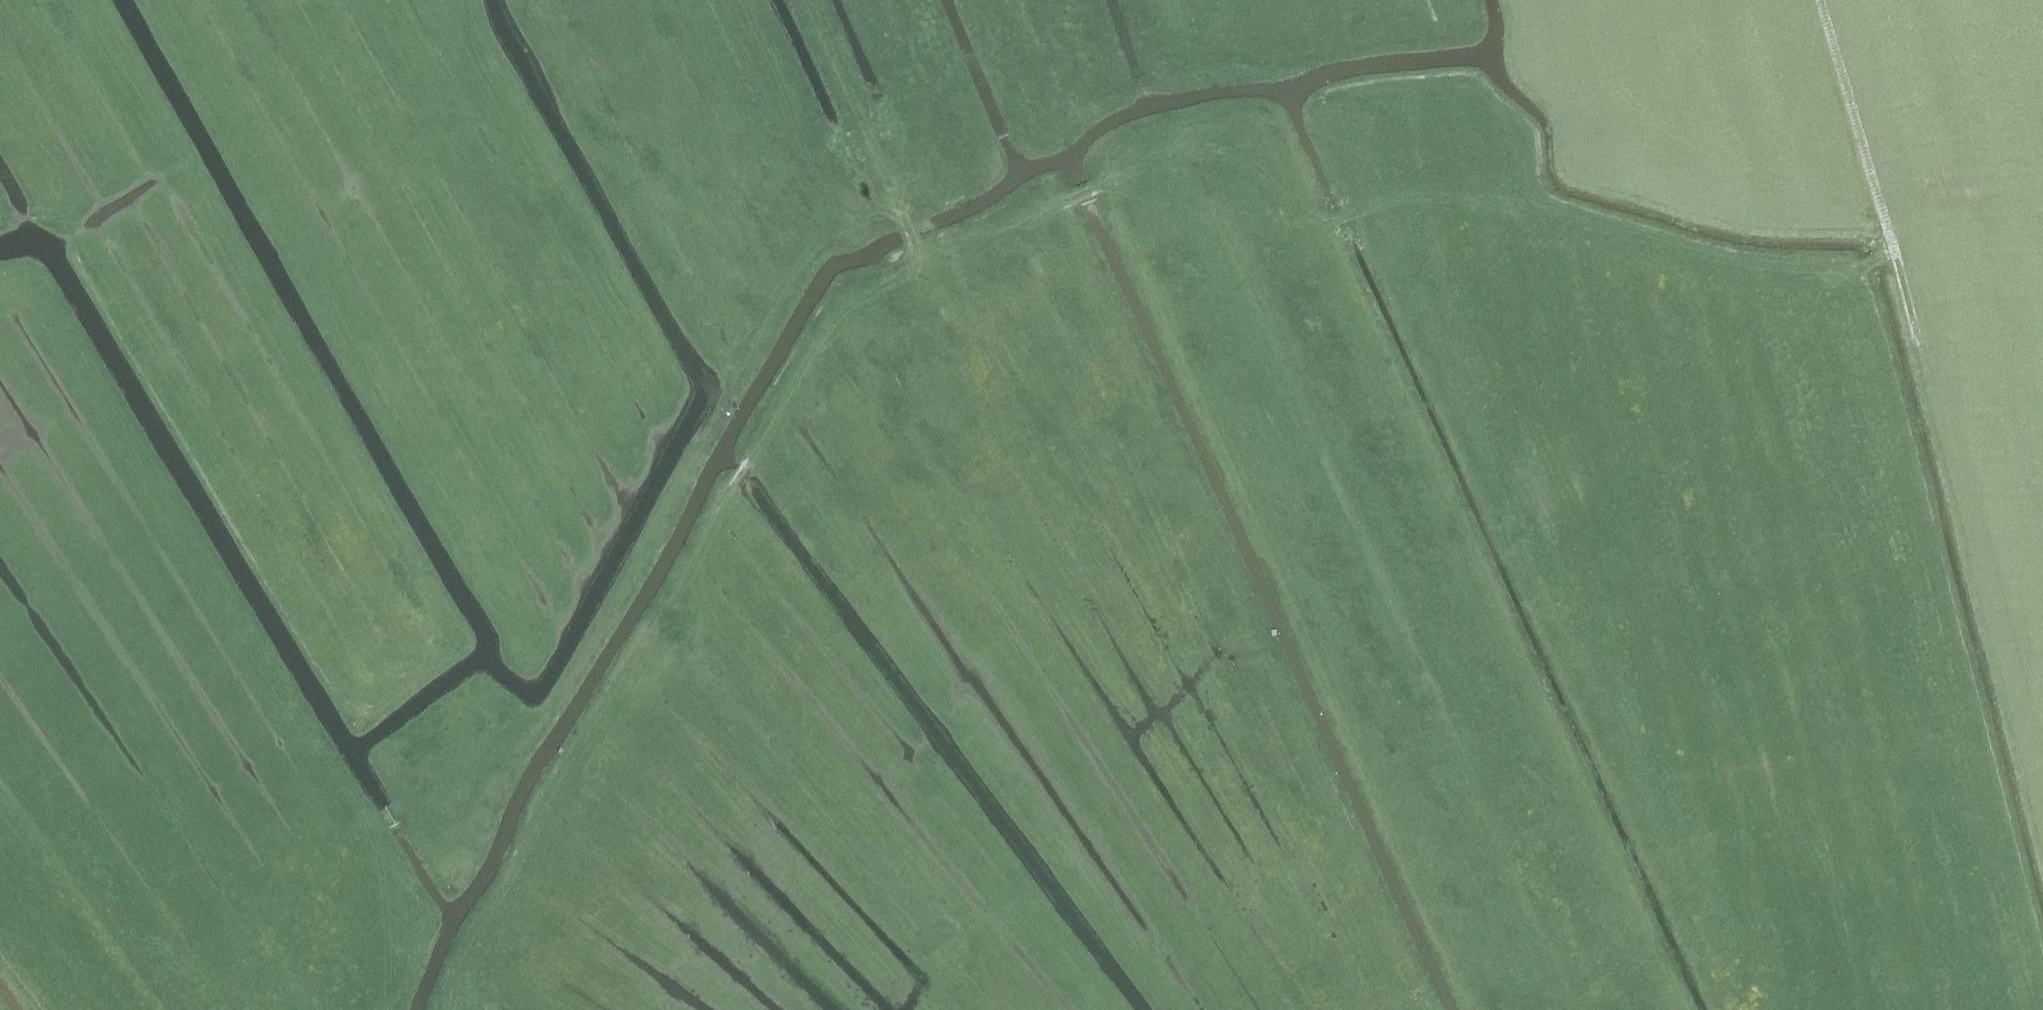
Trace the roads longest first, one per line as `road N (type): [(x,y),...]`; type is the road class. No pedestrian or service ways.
road 1 (track): [(1820,0),(1915,329)]

